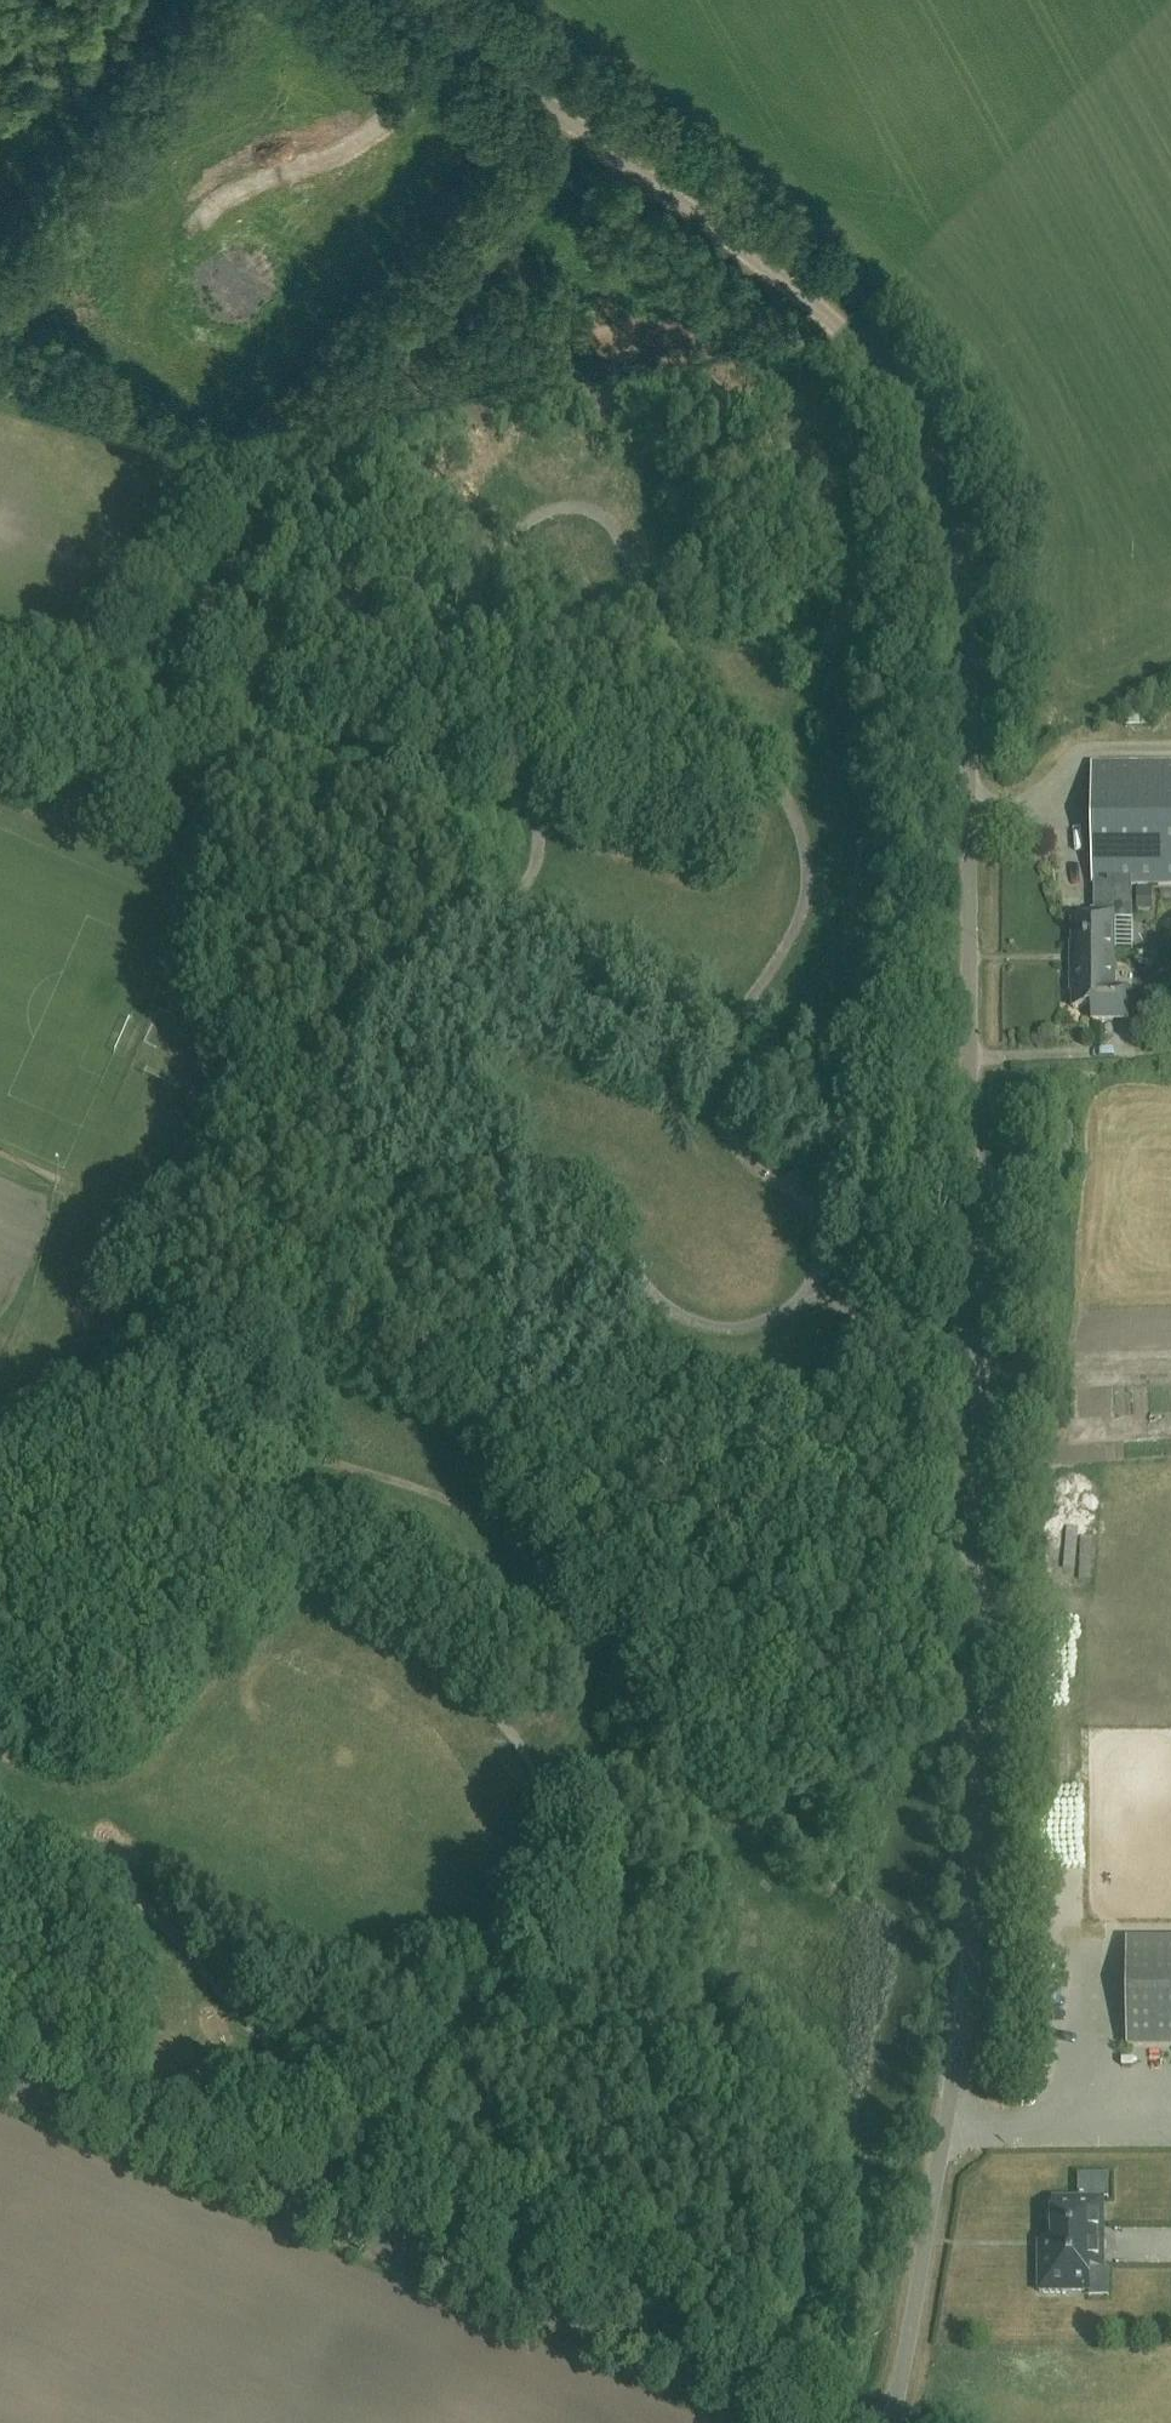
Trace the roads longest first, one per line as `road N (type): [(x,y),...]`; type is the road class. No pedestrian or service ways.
road 1 (track): [(233,1421),(462,1508),(619,1649),(669,1666),(755,1650),(777,1612),(808,1421),(866,1353),(877,1327),(855,1183),(855,1097),(826,1024),(819,961),(853,839),(818,757),(809,664),(847,557),(858,488),(826,421),(801,384),(733,334),(660,320),(581,366),(396,446),(287,556),(207,718),(139,775),(107,846)]
road 2 (unclassified): [(893,2422),(969,1985),(962,608),(946,513),(897,400),(807,300),(410,0)]
road 3 (track): [(0,1826),(72,1856),(140,1904),(244,2022),(292,2058),(351,2060),(433,2036),(475,1992),(487,1946),(535,1857),(541,1792),(532,1770),(515,1735),(464,1684),(372,1623),(248,1504),(232,1465),(233,1421)]
road 4 (unclassified): [(807,2422),(0,2075)]
road 5 (track): [(107,846),(171,882),(205,921),(220,956),(229,1063),(194,1211),(166,1280),(174,1344),(233,1421)]
road 6 (track): [(465,39),(416,102),(373,139),(249,190),(200,224)]
road 7 (track): [(0,793),(107,846)]

